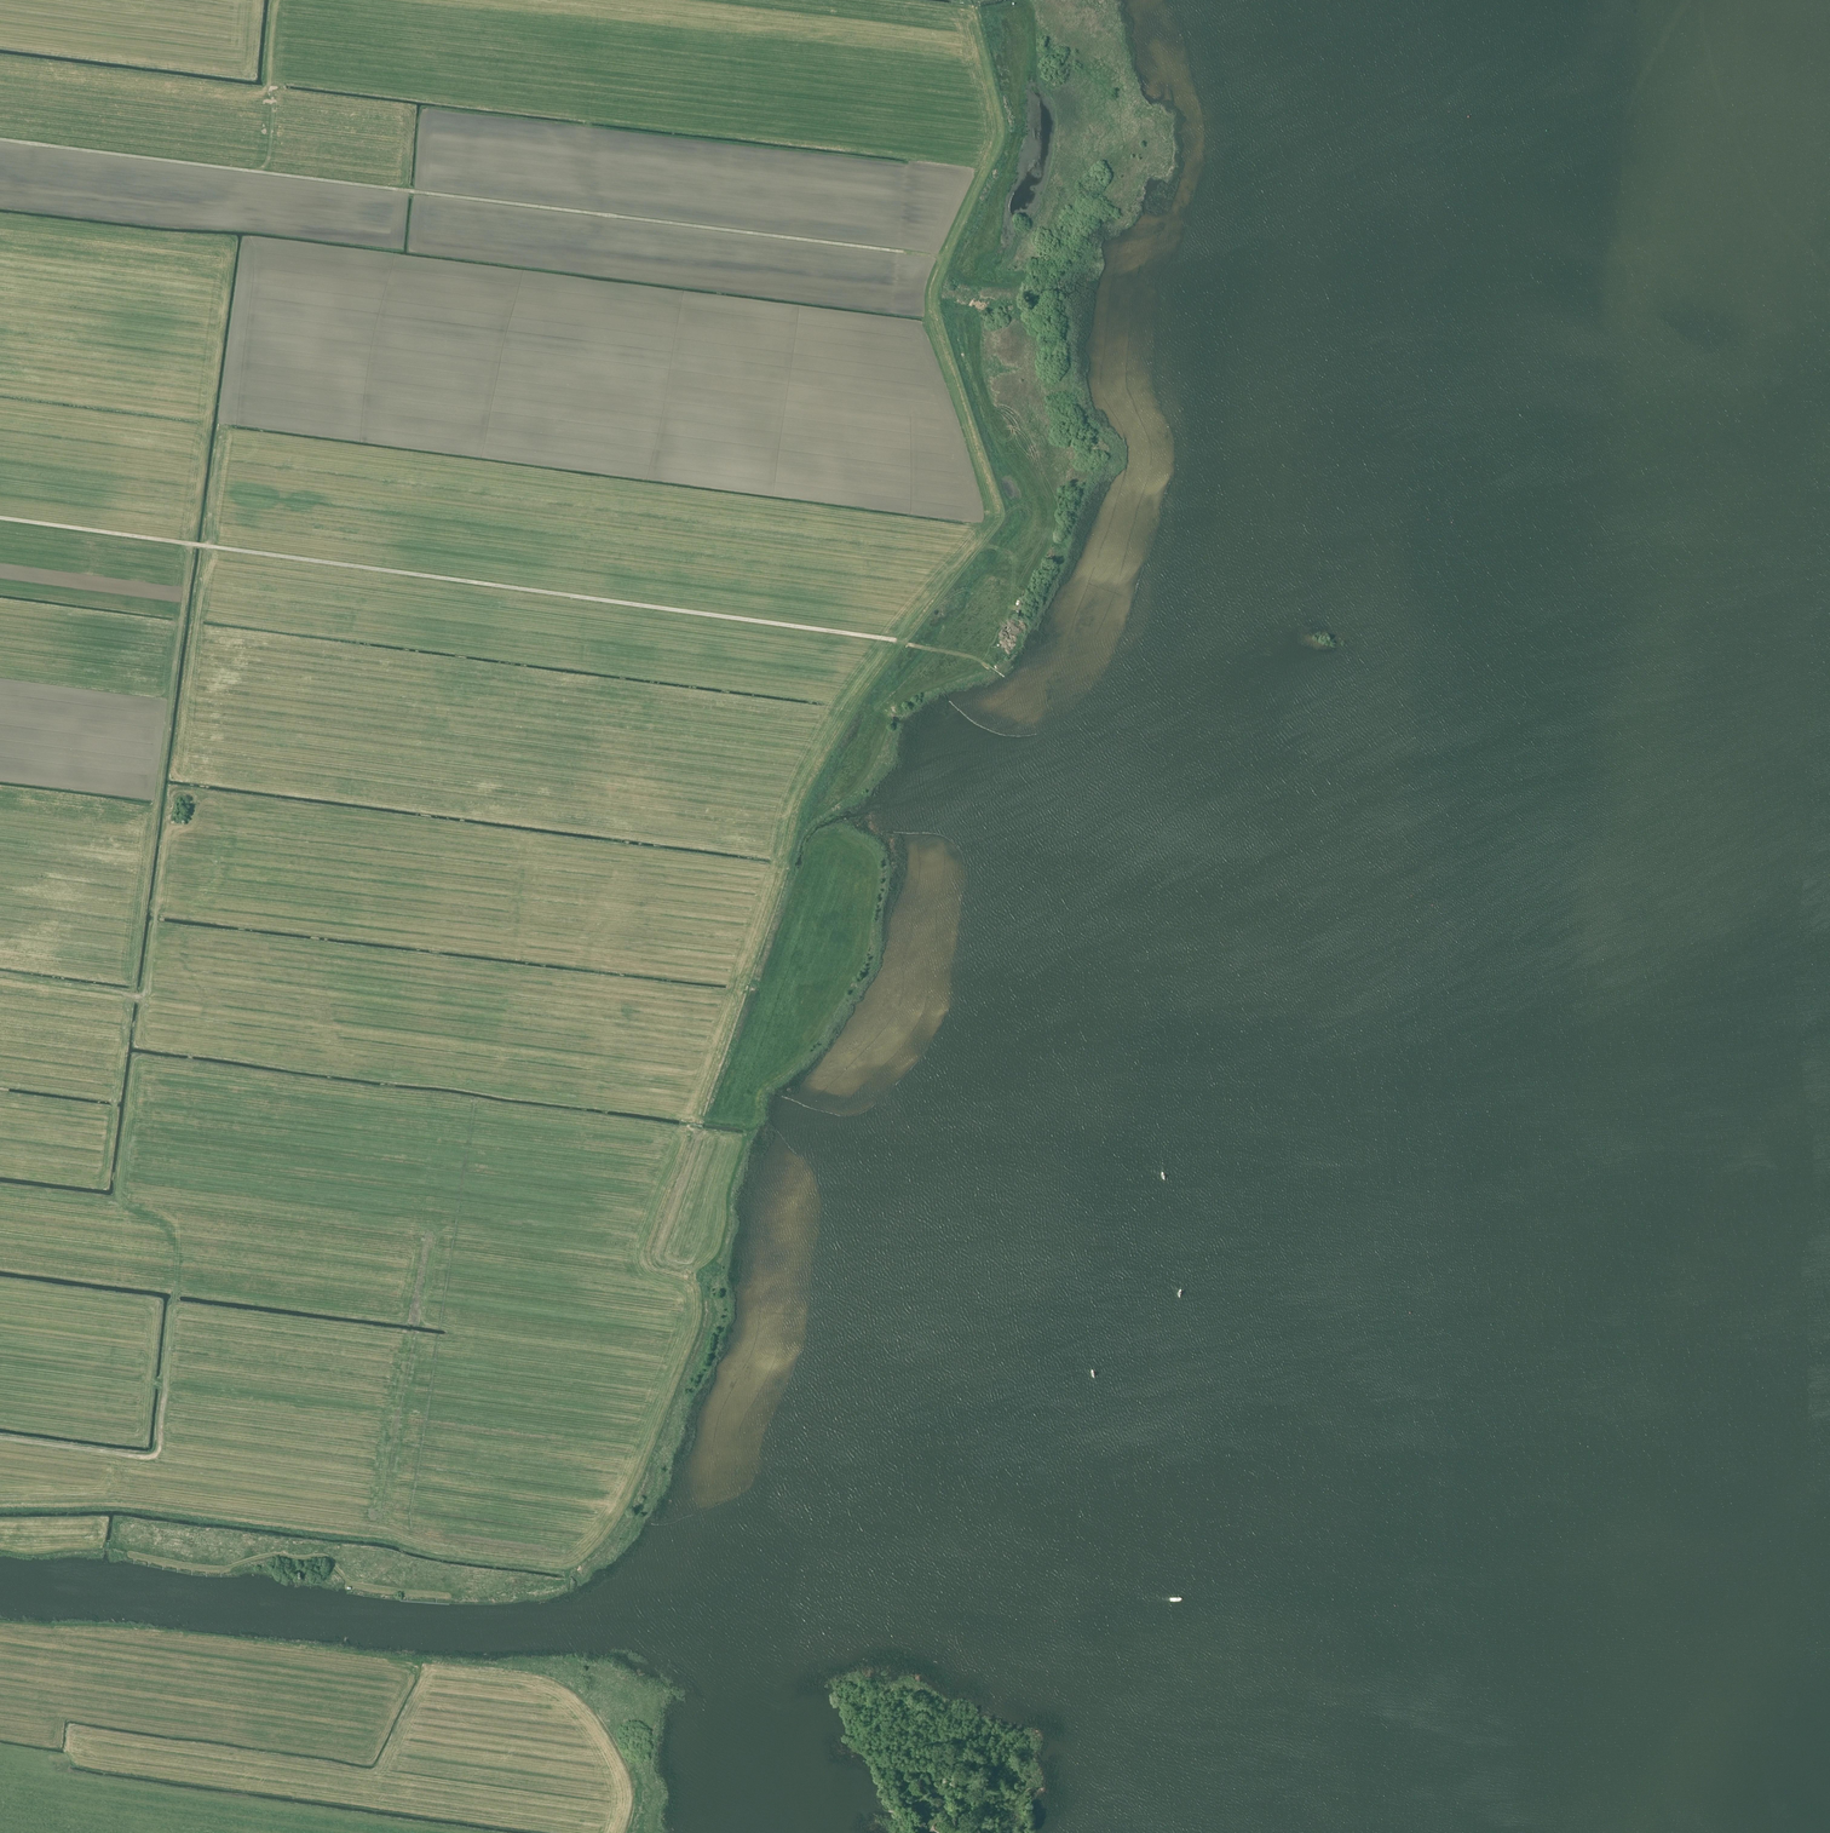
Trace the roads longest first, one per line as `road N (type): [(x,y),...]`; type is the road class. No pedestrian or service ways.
road 1 (track): [(0,518),(895,640)]
road 2 (track): [(0,1438),(141,1457),(158,1447),(175,1249),(120,1196)]
road 3 (track): [(164,1393),(179,1386),(398,1413),(409,1405)]
road 4 (track): [(0,976),(140,995)]

